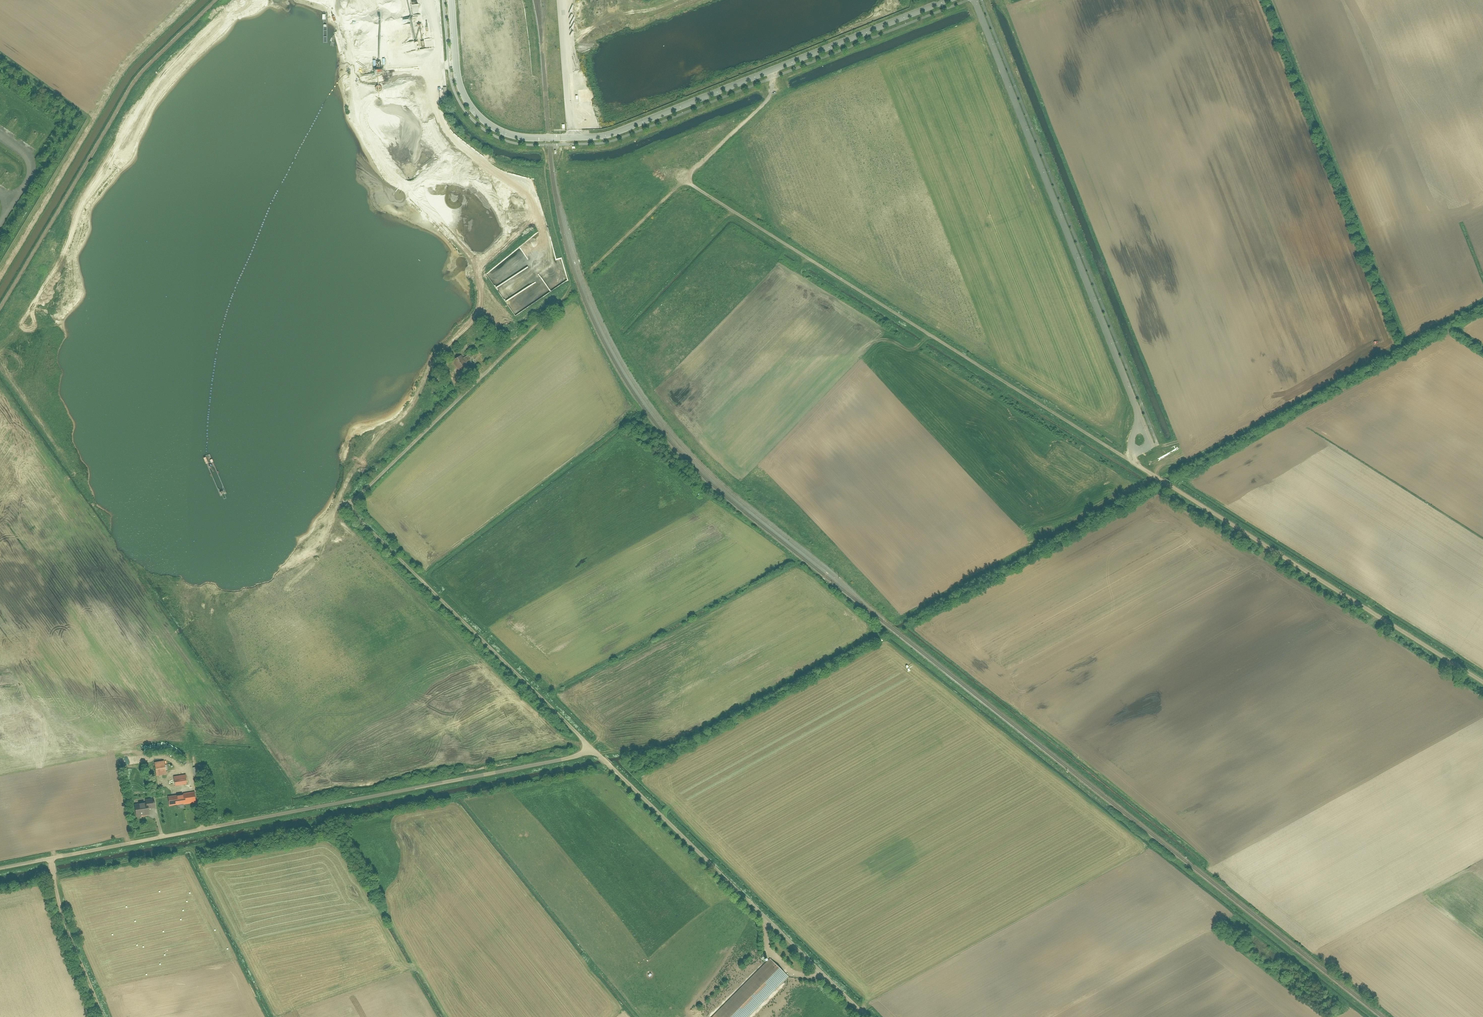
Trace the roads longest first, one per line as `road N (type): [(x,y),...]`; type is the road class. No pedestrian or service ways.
road 1 (residential): [(594,750),(353,506),(570,290)]
road 2 (tertiary): [(451,0),(466,101),(498,130),(531,138),(609,135),(947,0)]
road 3 (unclassified): [(594,750),(47,858)]
road 4 (unclassified): [(1129,460),(683,181)]
road 5 (unclassified): [(976,0),(1140,430)]
road 6 (unclassified): [(1482,684),(1129,460)]
road 7 (residential): [(867,1016),(594,750)]
road 8 (track): [(594,268),(767,100),(769,71)]
road 9 (unclassified): [(106,1016),(47,858)]

